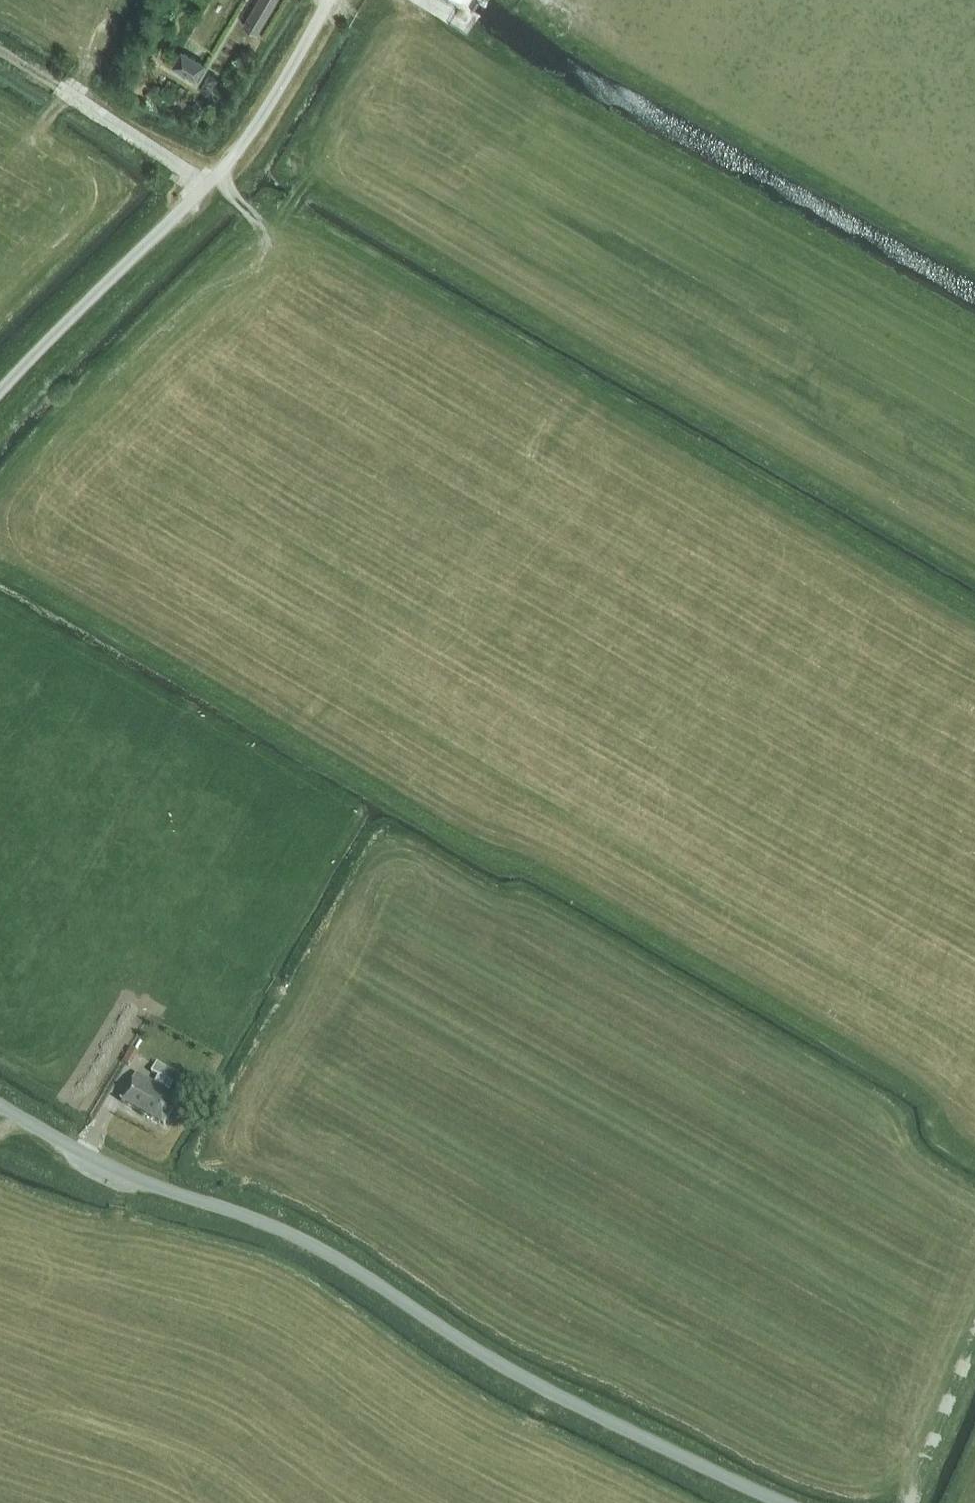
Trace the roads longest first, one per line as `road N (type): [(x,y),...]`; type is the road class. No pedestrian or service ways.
road 1 (unclassified): [(783,1502),(544,1388),(294,1236),(122,1171),(0,1105)]
road 2 (unclassified): [(0,392),(223,170),(329,0)]
road 3 (track): [(207,187),(0,51)]

